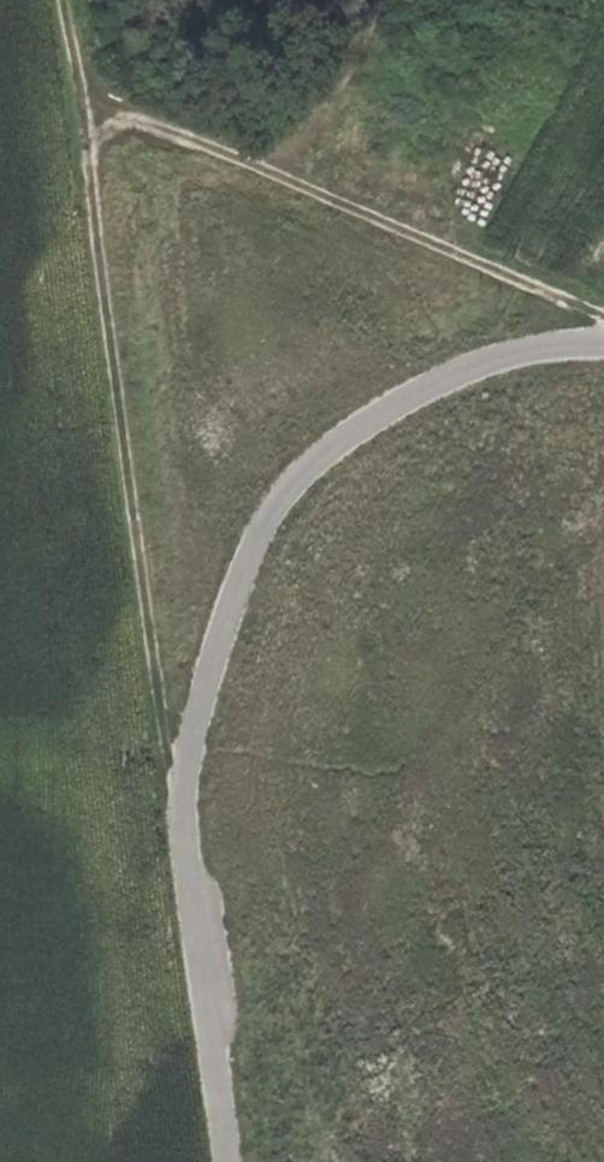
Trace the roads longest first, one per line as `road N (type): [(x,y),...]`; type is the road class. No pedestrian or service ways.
road 1 (track): [(198,851),(164,717),(96,221),(101,145),(109,134),(145,129),(603,316)]
road 2 (unclassified): [(603,342),(501,355),(404,393),(360,421),(285,492),(229,579),(197,678),(190,781),(233,1161)]
road 3 (track): [(109,134),(68,40),(61,0)]

